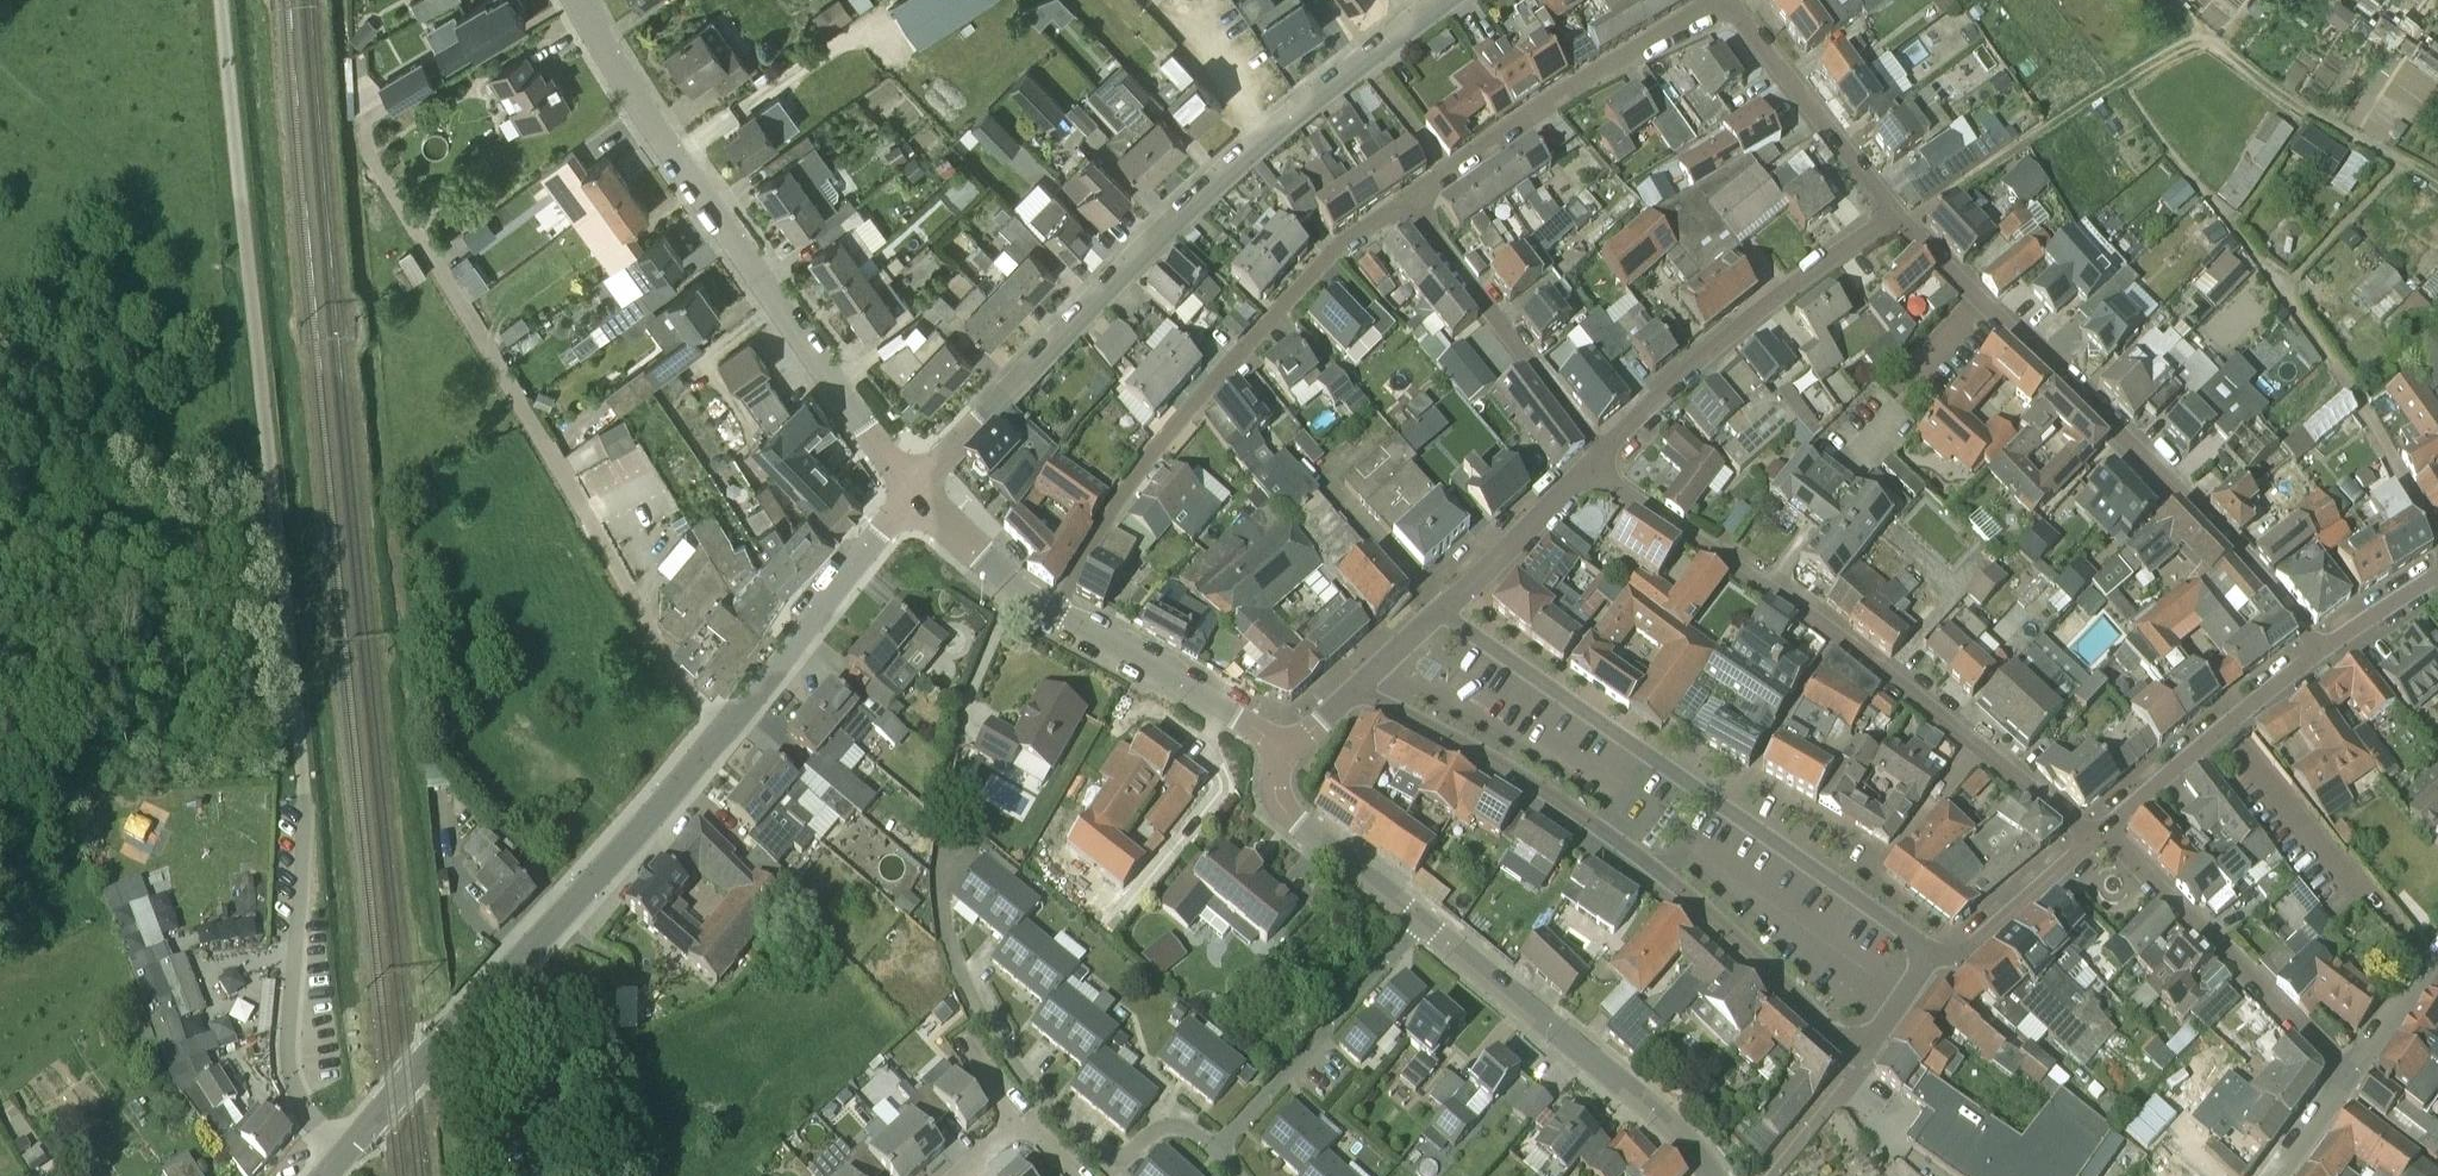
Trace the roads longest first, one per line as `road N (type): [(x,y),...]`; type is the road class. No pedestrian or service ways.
road 1 (unclassified): [(337,1159),(290,1078),(304,794),(251,324),(224,0)]
road 2 (tertiary): [(915,495),(1214,177),(1448,0)]
road 3 (unclassified): [(728,725),(673,670),(375,165),(364,129)]
road 4 (residential): [(1357,689),(1480,751),(1598,826),(1741,941),(1862,1055)]
road 5 (residential): [(2083,836),(1983,748),(1611,482),(1597,454)]
road 6 (residential): [(2321,645),(2117,430),(1887,214)]
road 7 (residential): [(1933,956),(1441,612)]
road 8 (residential): [(915,495),(670,149),(580,0)]
road 9 (residential): [(2437,543),(2274,283),(2120,91)]
road 10 (residential): [(1053,610),(1164,447),(1287,295),(1402,204)]
road 11 (residential): [(1216,1149),(1193,1133),(1164,1127),(1130,1153),(1106,1156),(1028,1080),(960,977),(939,865)]
road 12 (residential): [(1708,1175),(1626,1088),(1419,922)]
road 13 (residential): [(1402,204),(1577,82),(1722,0)]
road 14 (residential): [(1597,454),(1710,352),(1887,214)]
road 15 (residential): [(2437,182),(2213,48),(2190,43),(2120,91)]
road 16 (residential): [(2341,1076),(2083,836)]
road 17 (tertiary): [(514,962),(728,725)]
road 18 (residential): [(1597,454),(1589,432),(1402,204)]
road 19 (residential): [(2083,836),(2321,645)]
road 20 (residential): [(1419,922),(1216,1149)]
road 21 (tertiary): [(728,725),(915,495)]
road 22 (residential): [(1285,752),(1053,610)]
road 23 (residential): [(1887,214),(1728,0)]
road 24 (tertiary): [(337,1159),(514,962)]
road 25 (residential): [(1419,922),(1280,807),(1273,780),(1285,752)]
road 26 (unclassified): [(542,1175),(553,1025),(514,962)]
road 27 (residential): [(1441,612),(1597,454)]
road 28 (residential): [(1933,956),(1969,947),(2083,836)]
road 29 (residential): [(1053,610),(915,495)]
road 30 (residential): [(2341,1076),(2437,946)]
road 31 (residential): [(2321,645),(2437,567)]
road 32 (residential): [(2437,1164),(2352,1103),(2341,1076)]
road 33 (residential): [(1862,1055),(1933,956)]
road 34 (residential): [(2271,1175),(2341,1076)]

